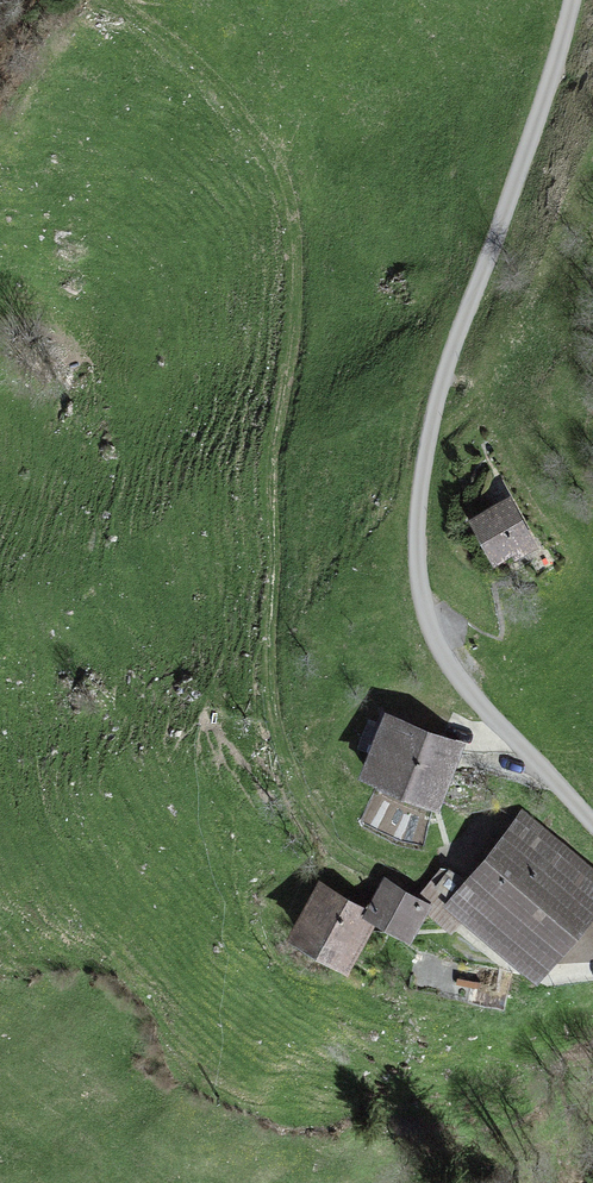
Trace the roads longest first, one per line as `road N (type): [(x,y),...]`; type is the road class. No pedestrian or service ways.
road 1 (track): [(122,0),(211,77),(270,153),(294,216),(298,292),(268,463),(267,675),(278,746),(329,843),(416,886)]
road 2 (unclassified): [(577,0),(559,69),(439,396),(418,537),(424,598),(444,651),(592,825)]

